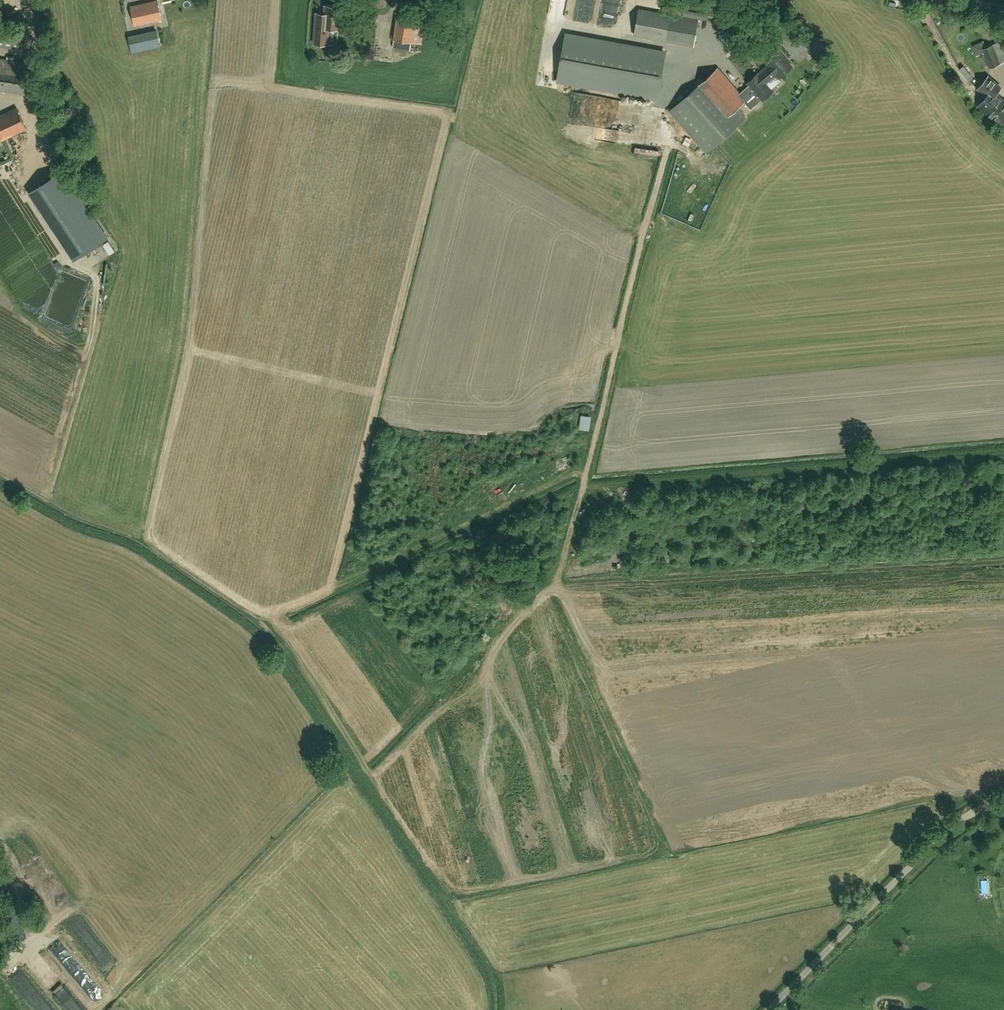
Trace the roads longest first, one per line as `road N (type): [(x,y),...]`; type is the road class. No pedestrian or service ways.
road 1 (unclassified): [(771,1009),(949,830),(978,809),(1003,804)]

